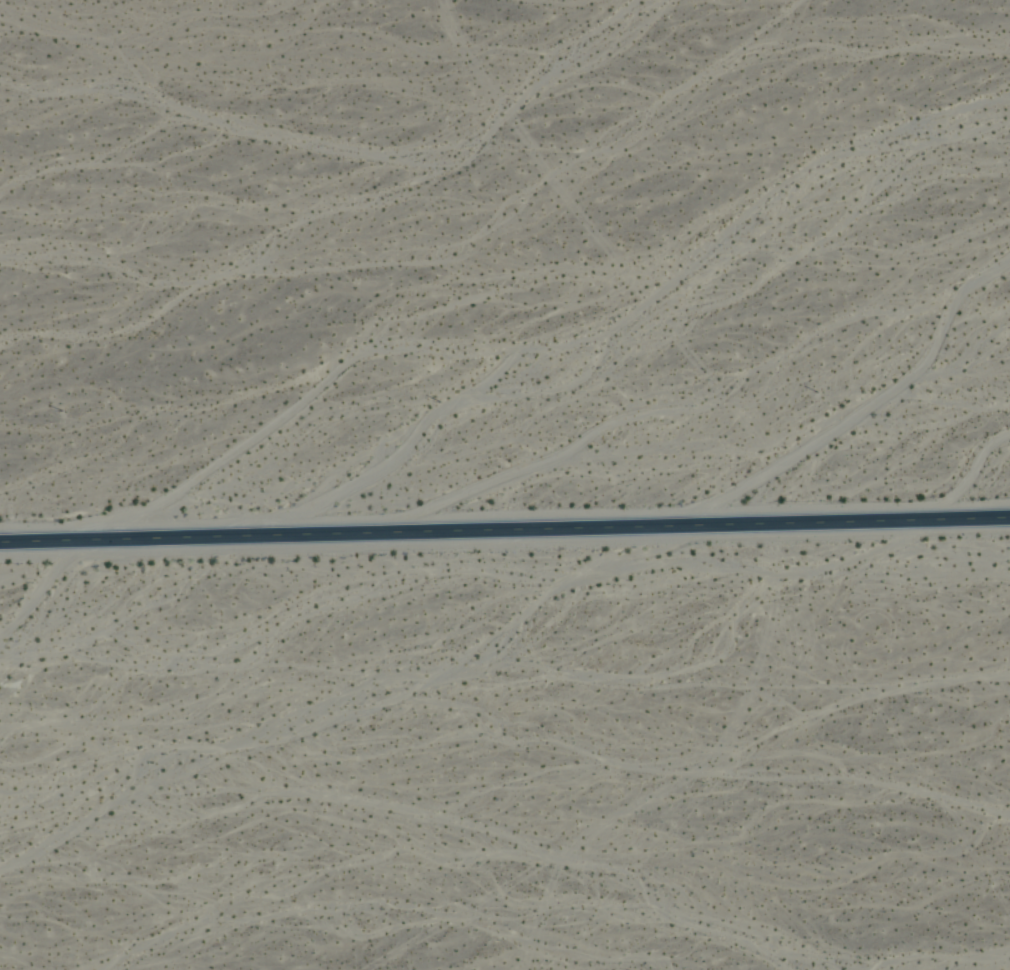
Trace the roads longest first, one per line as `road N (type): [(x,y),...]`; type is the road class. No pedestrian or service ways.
road 1 (secondary): [(1009,517),(0,542)]

